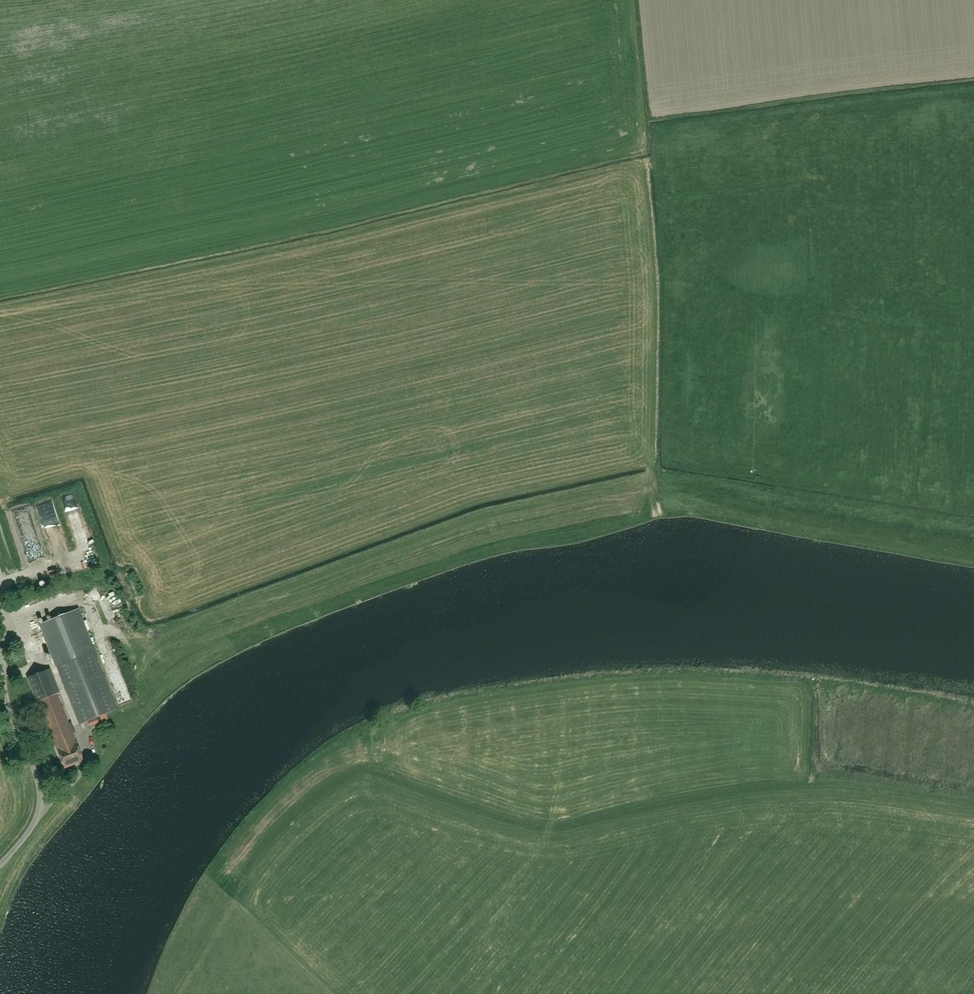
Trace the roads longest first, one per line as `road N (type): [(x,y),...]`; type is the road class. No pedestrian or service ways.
road 1 (unclassified): [(0,862),(39,814),(40,797),(4,690),(0,588)]

